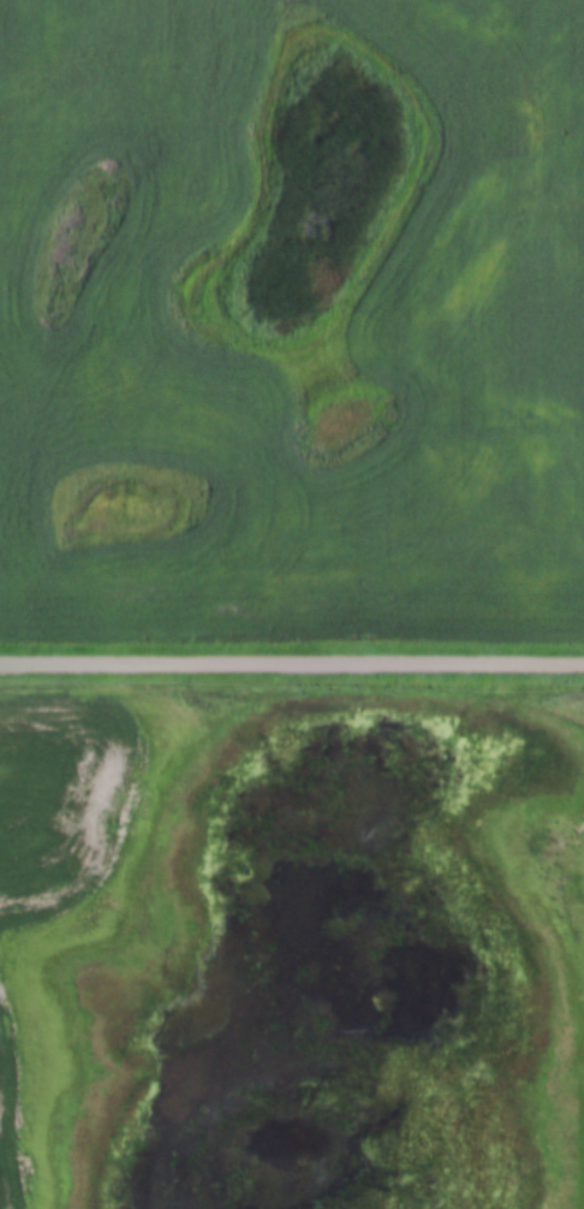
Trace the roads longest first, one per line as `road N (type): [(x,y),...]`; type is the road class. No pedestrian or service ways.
road 1 (residential): [(583,659),(0,661)]

